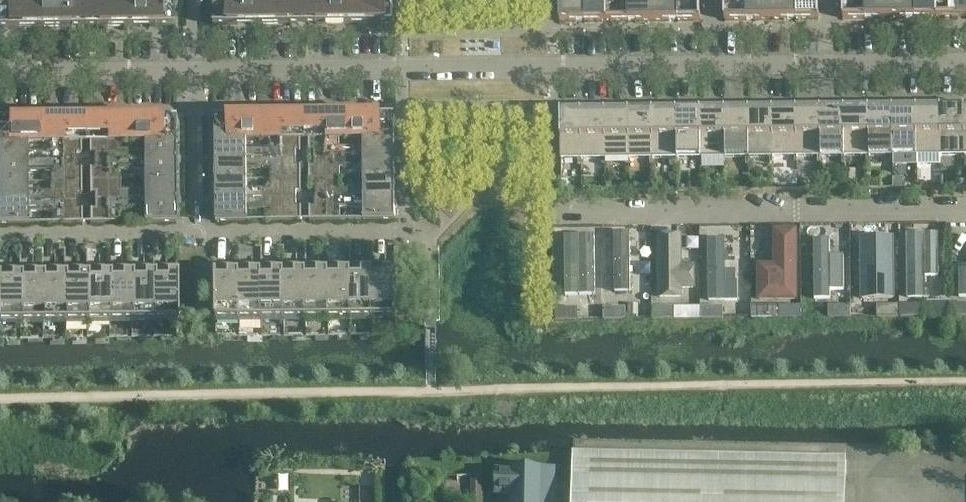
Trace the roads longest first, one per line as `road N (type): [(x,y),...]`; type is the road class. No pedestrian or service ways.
road 1 (residential): [(196,72),(715,62)]
road 2 (residential): [(965,211),(557,217)]
road 3 (residential): [(197,231),(408,230)]
road 4 (residential): [(197,231),(0,233)]
road 5 (residential): [(0,74),(196,72)]
road 6 (residential): [(196,72),(197,231)]
road 7 (residential): [(832,62),(965,62)]

